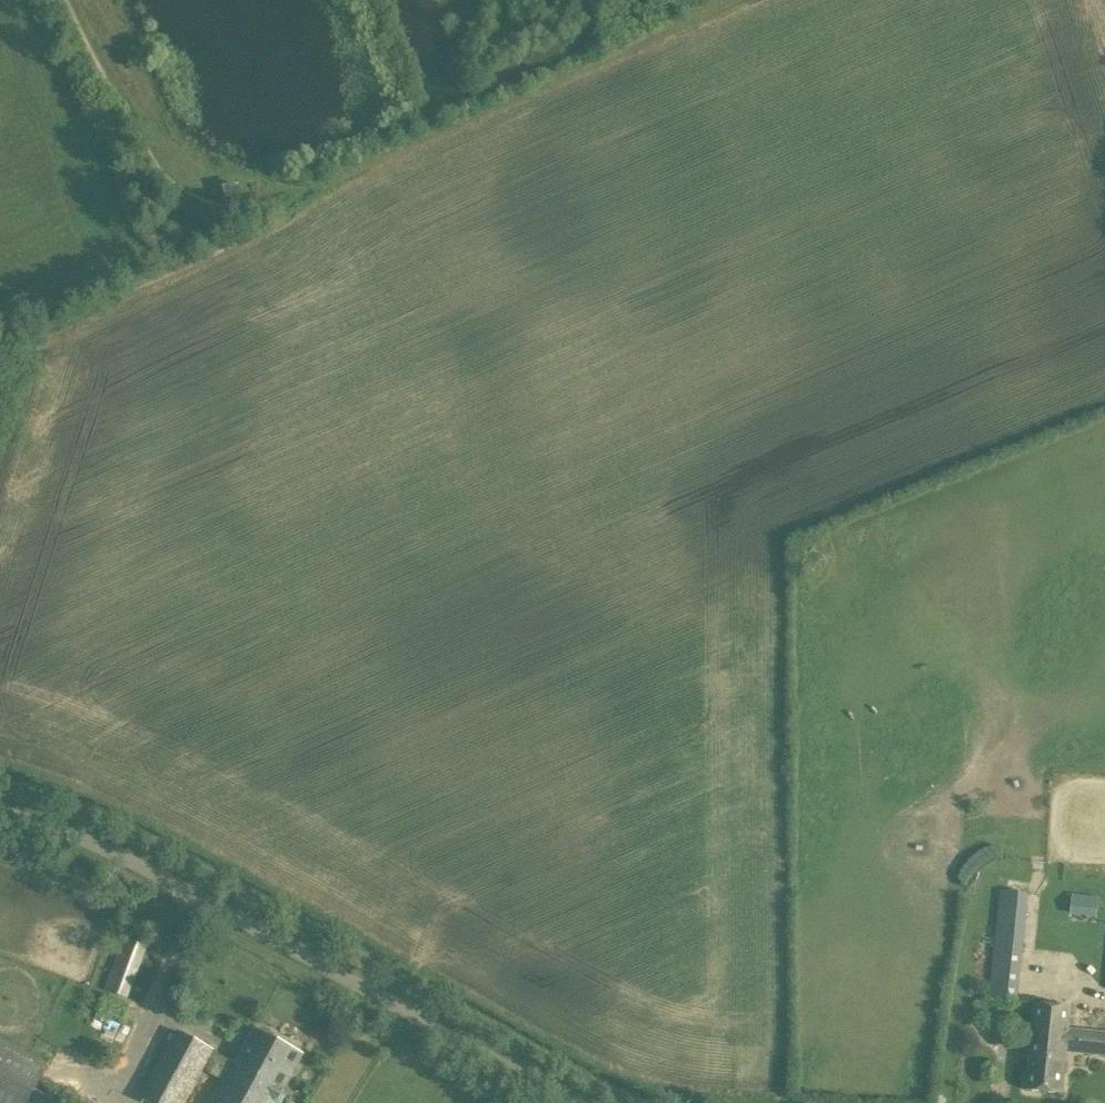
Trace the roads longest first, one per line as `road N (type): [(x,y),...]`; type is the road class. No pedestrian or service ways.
road 1 (unclassified): [(579,1102),(61,830),(0,814)]

